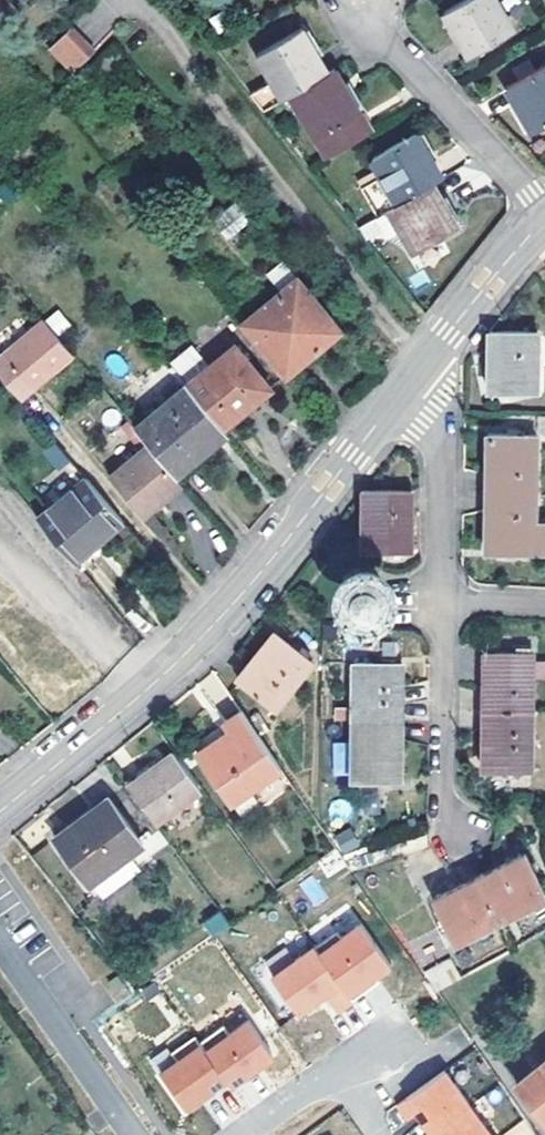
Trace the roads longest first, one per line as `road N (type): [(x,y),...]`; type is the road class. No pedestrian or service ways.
road 1 (residential): [(0,813),(197,653),(413,381)]
road 2 (residential): [(544,208),(360,12),(376,0)]
road 3 (residential): [(413,381),(438,430),(443,608)]
road 4 (residential): [(0,948),(132,1134)]
road 5 (residential): [(443,608),(443,823)]
road 6 (residential): [(413,381),(544,220)]

